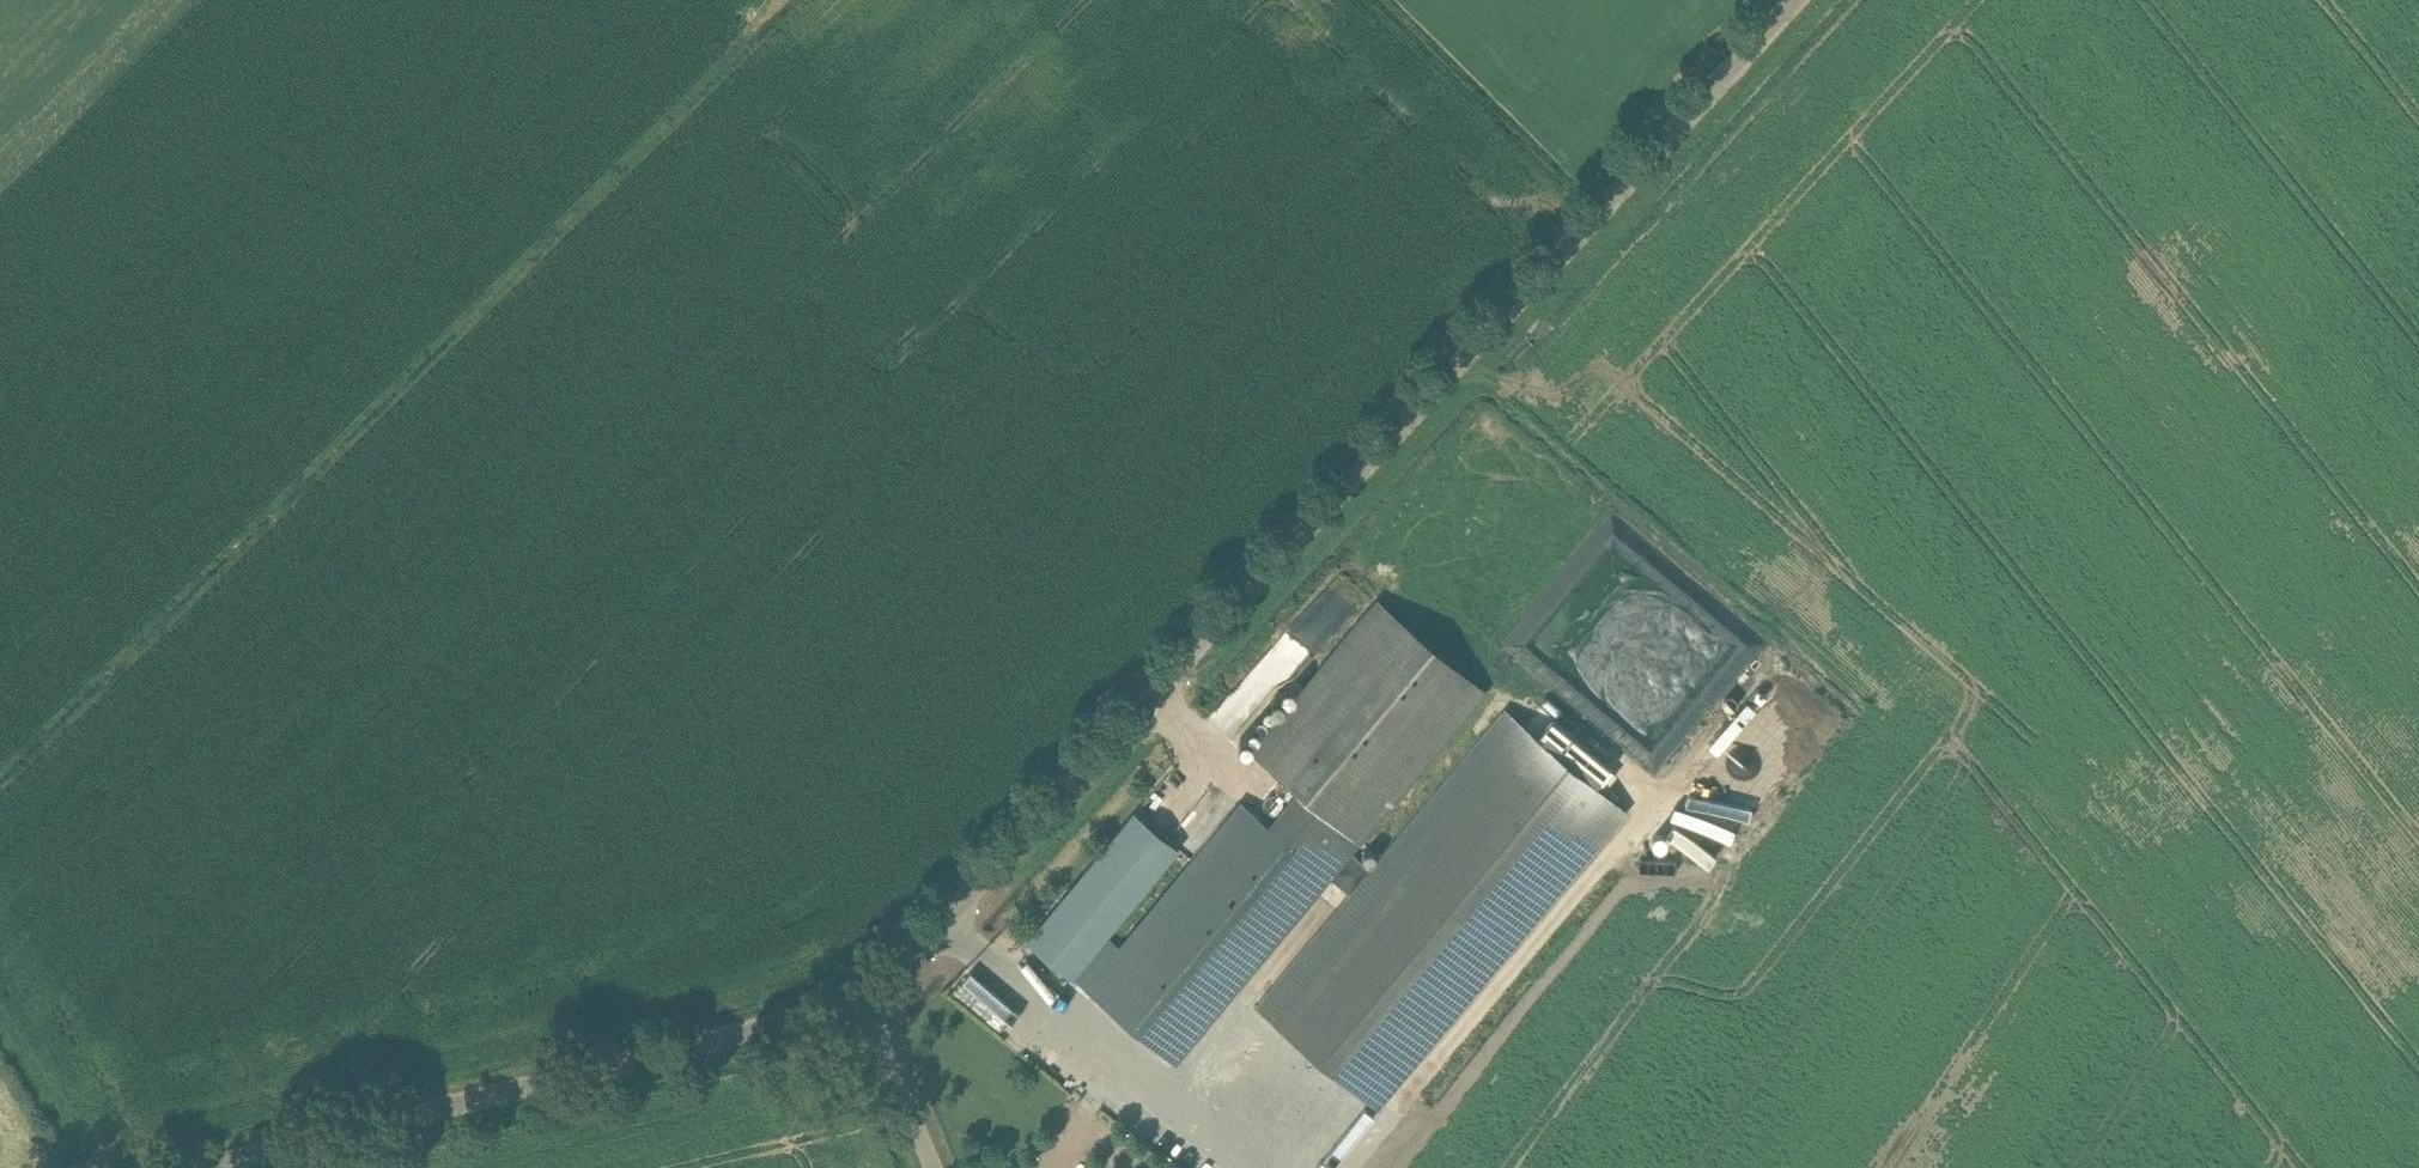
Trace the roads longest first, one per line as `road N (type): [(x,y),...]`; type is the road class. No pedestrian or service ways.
road 1 (unclassified): [(864,1005),(1794,0)]
road 2 (unclassified): [(198,1167),(864,1005)]
road 3 (unclassified): [(932,1167),(864,1005)]

